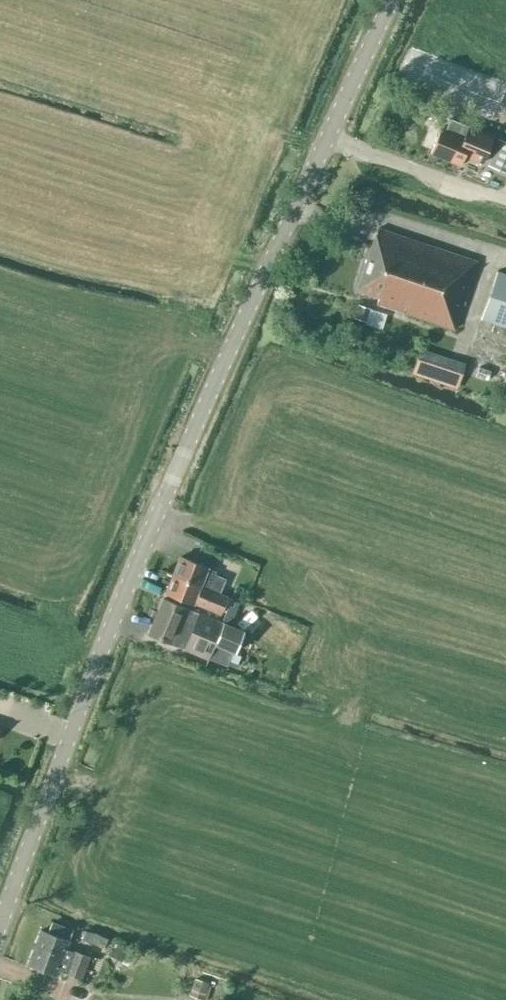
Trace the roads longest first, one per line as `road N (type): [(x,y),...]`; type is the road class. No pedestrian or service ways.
road 1 (tertiary): [(0,928),(137,560),(390,0)]

